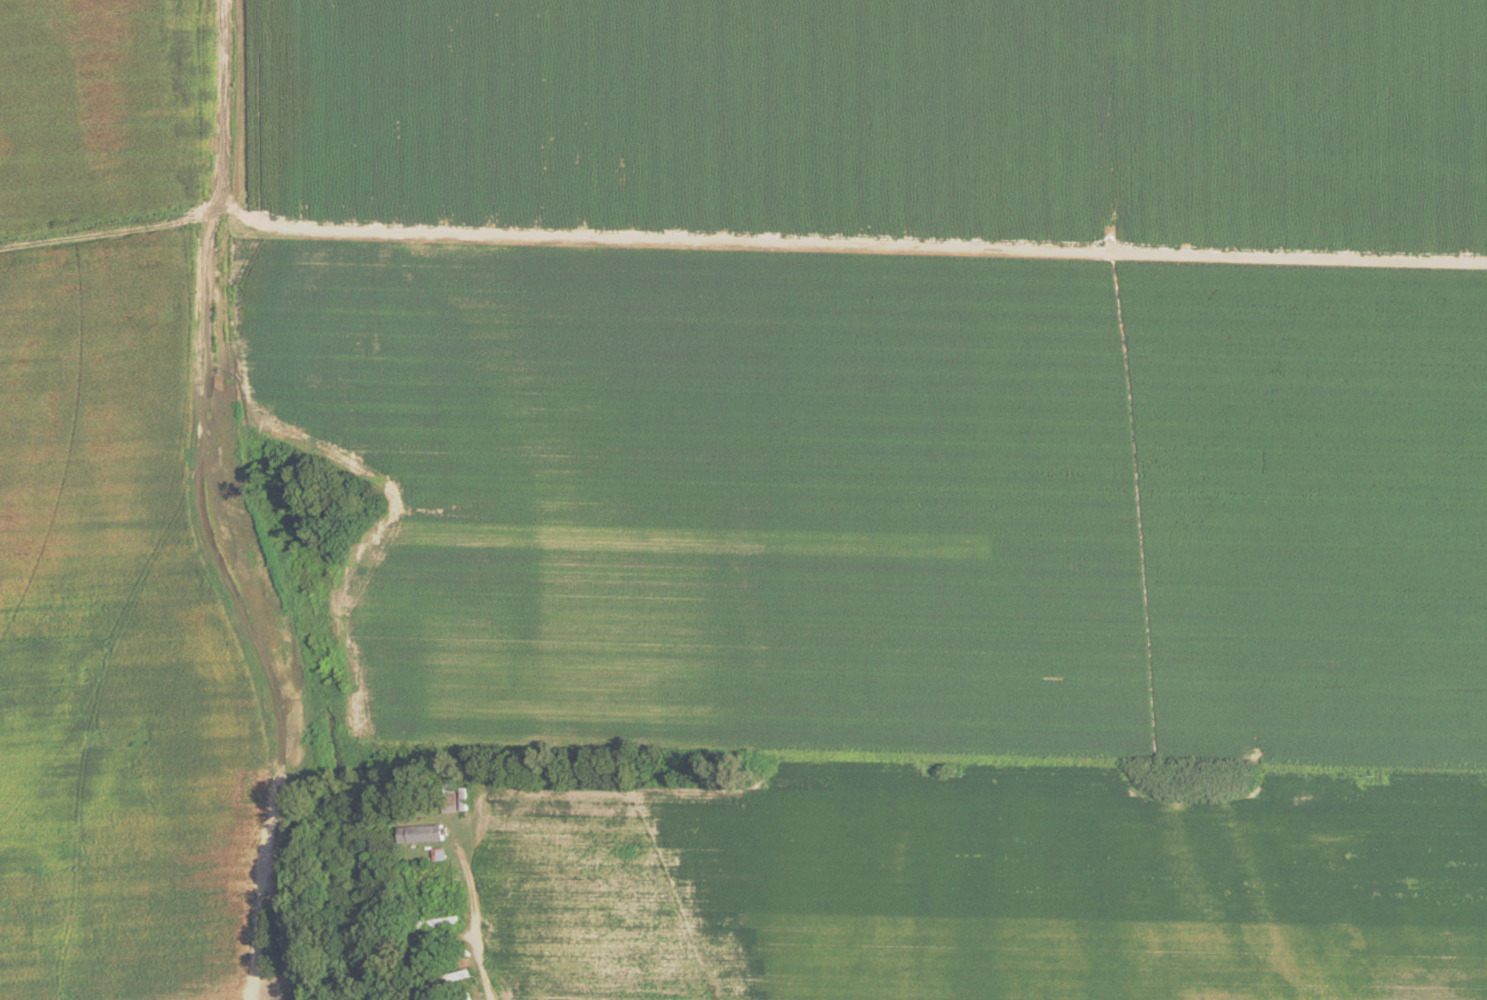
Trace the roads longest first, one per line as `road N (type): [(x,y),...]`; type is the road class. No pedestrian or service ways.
road 1 (residential): [(521,999),(466,776)]

